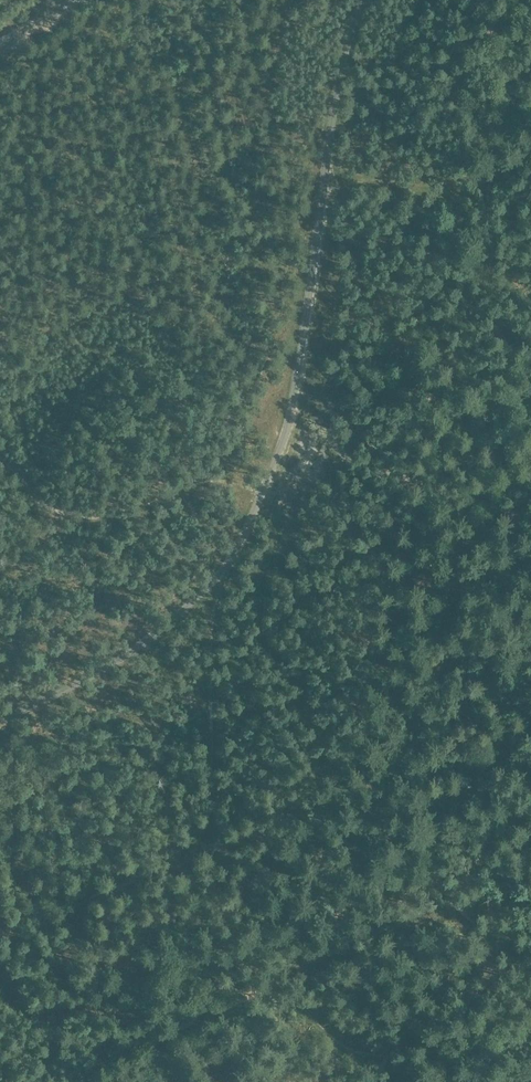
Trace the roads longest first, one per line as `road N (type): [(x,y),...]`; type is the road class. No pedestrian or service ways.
road 1 (unclassified): [(357,0),(285,436),(235,552),(218,578),(131,650),(0,719)]

